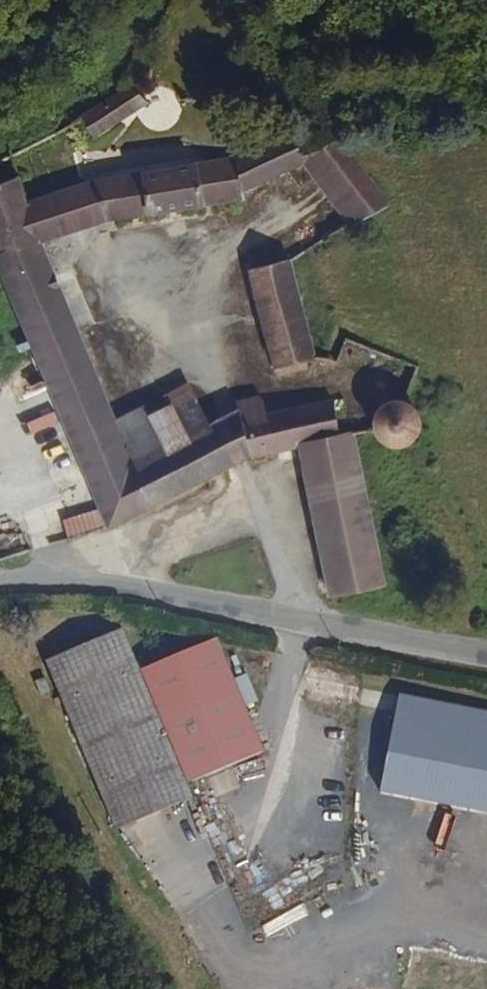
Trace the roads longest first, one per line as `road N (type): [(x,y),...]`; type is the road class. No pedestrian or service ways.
road 1 (residential): [(0,581),(67,577),(486,653)]

